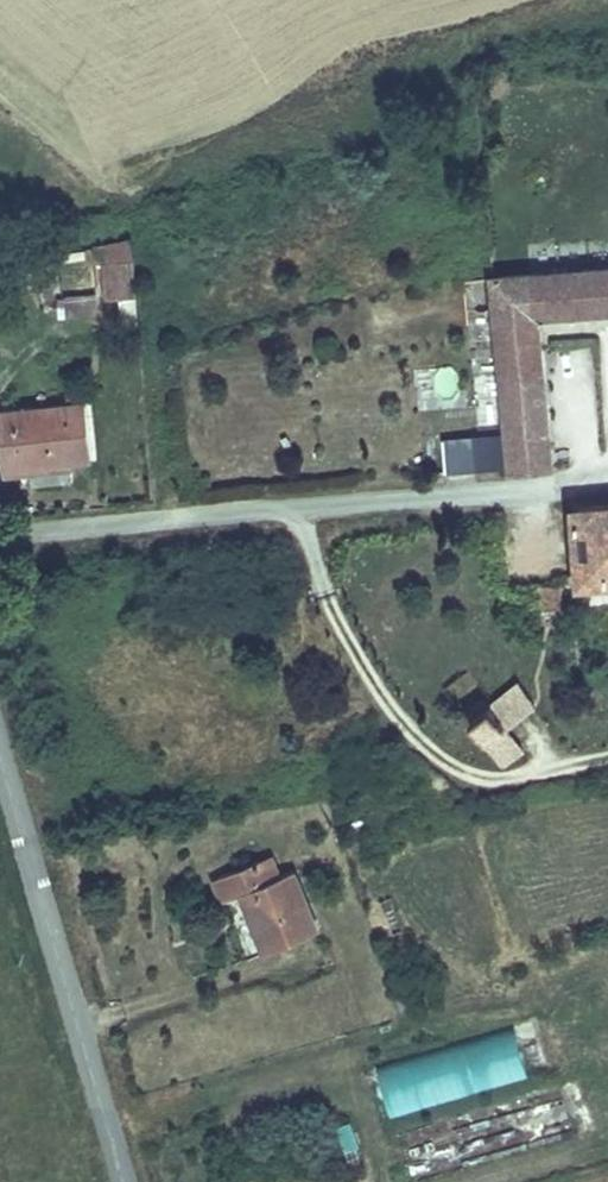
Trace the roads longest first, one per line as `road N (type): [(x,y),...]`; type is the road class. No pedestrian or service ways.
road 1 (unclassified): [(122,1181),(0,760)]

